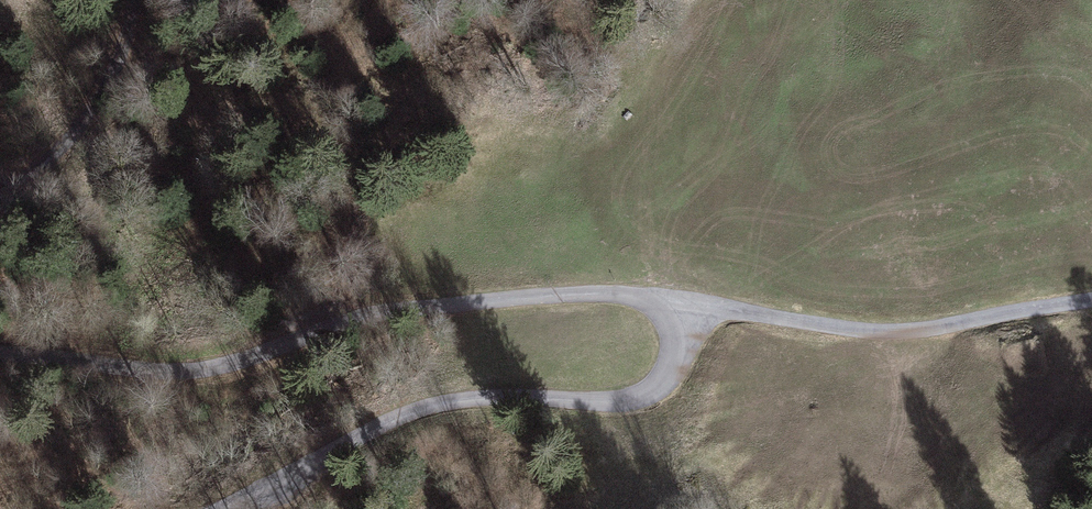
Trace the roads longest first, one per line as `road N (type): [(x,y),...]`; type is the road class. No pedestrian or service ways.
road 1 (unclassified): [(682,300),(607,293),(434,305),(370,314),(182,373),(0,355)]
road 2 (unclassified): [(682,300),(678,355),(644,395),(432,408),(386,422),(209,508)]
road 3 (track): [(1091,300),(915,332),(859,331),(682,300)]

